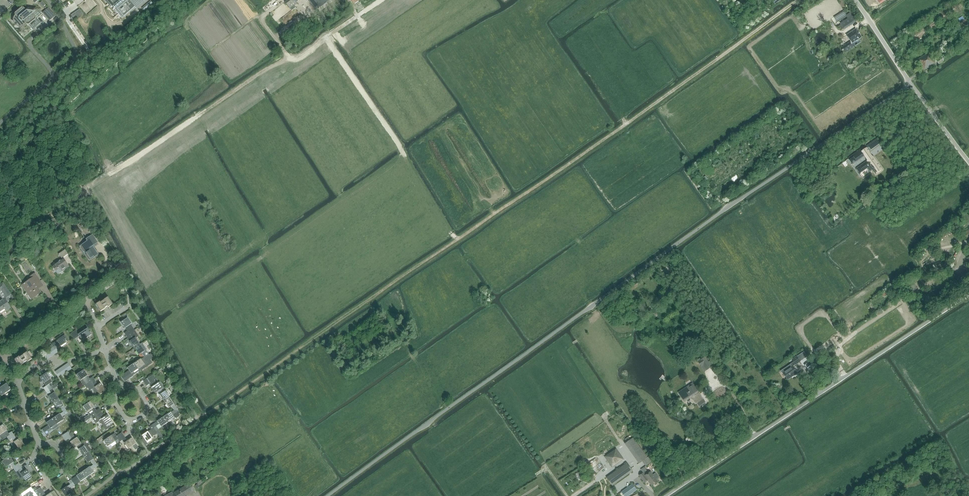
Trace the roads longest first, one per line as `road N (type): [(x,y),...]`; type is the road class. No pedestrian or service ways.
road 1 (unclassified): [(328,495),(911,84)]
road 2 (unclassified): [(666,495),(968,295)]
road 3 (track): [(197,417),(494,214)]
road 4 (track): [(55,106),(82,127),(113,172),(330,34)]
road 5 (track): [(326,37),(457,239)]
road 6 (track): [(623,125),(797,0)]
road 7 (track): [(267,69),(334,178),(301,135)]
road 8 (track): [(187,49),(177,35),(185,28),(211,50),(257,17),(288,60)]
road 9 (track): [(494,214),(623,125)]

